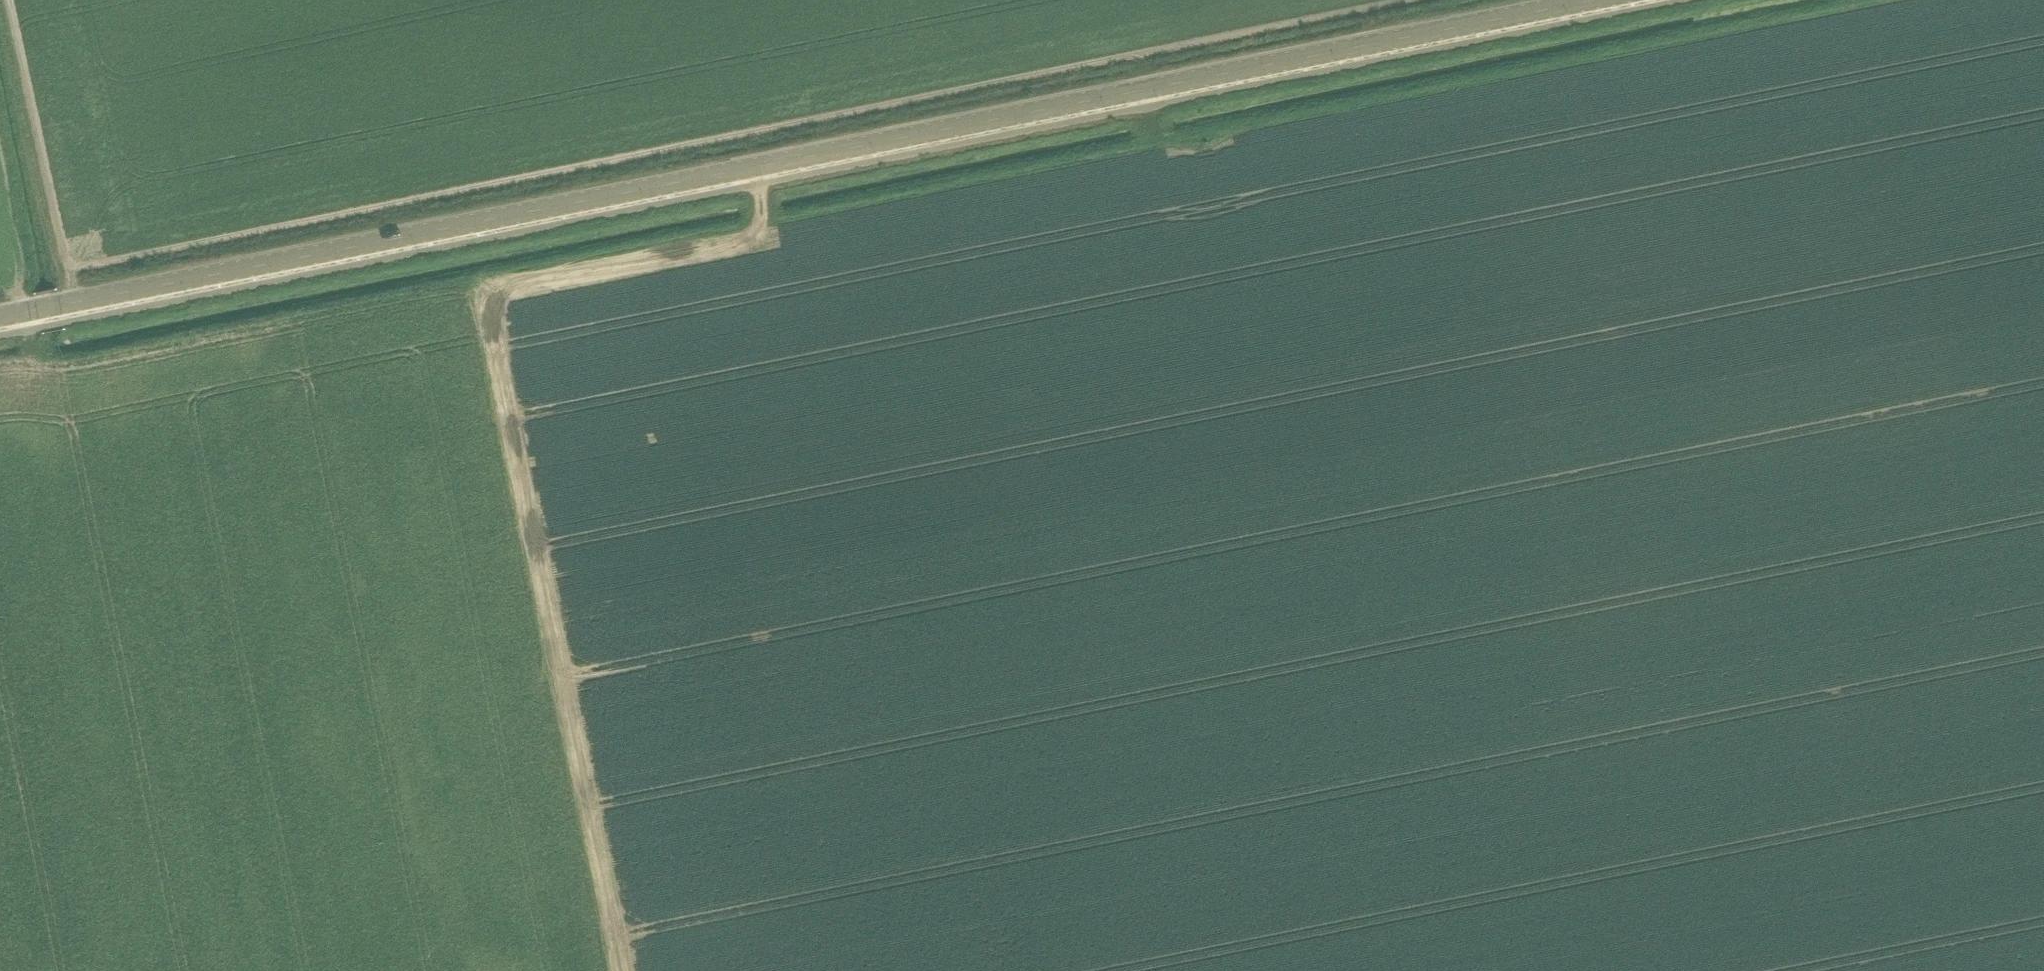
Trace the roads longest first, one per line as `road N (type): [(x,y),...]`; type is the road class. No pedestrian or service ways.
road 1 (tertiary): [(0,318),(1594,0)]

